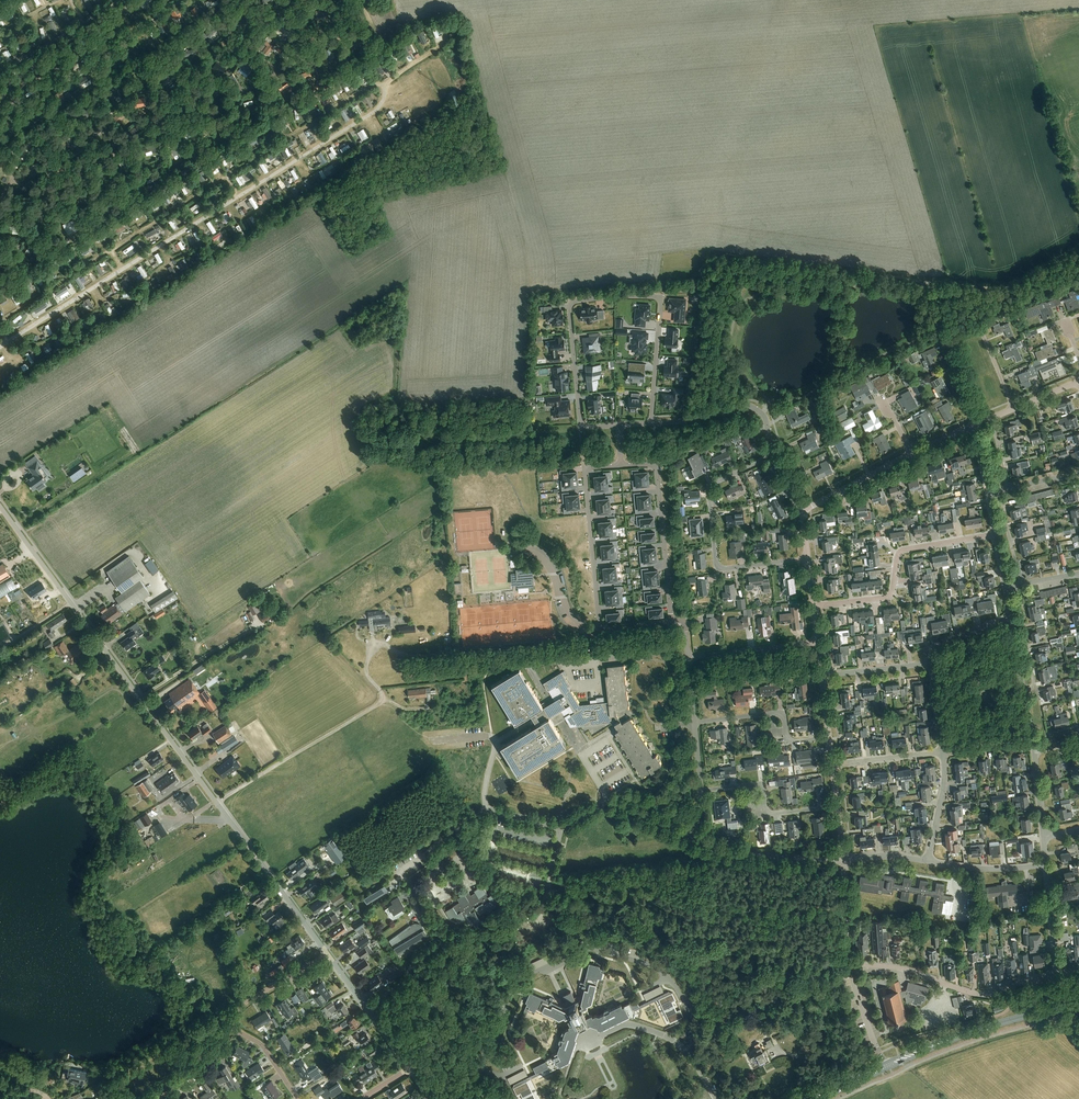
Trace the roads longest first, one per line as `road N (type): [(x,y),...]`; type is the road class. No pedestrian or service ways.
road 1 (unclassified): [(327,954),(0,506)]
road 2 (residential): [(652,423),(659,300),(574,301),(581,427),(619,426)]
road 3 (residential): [(402,870),(488,811),(562,826),(607,801),(692,837)]
road 4 (residential): [(807,558),(724,569),(716,561),(711,486),(775,455)]
road 5 (residential): [(814,606),(890,595),(901,551),(996,534)]
road 6 (residential): [(848,964),(912,971),(981,994),(1058,973)]
road 7 (primary): [(884,1066),(1078,1002)]
road 8 (residential): [(975,424),(952,341),(982,332),(1014,407)]
road 9 (residential): [(601,630),(585,468),(621,465)]
road 10 (residential): [(621,465),(656,466),(672,621)]
road 11 (residential): [(837,808),(770,814),(757,784),(700,791)]
road 12 (residential): [(652,423),(756,408),(775,455)]
road 13 (residential): [(829,738),(790,742),(778,713),(695,723)]
road 14 (residential): [(692,837),(738,854),(843,859)]
road 15 (unclassified): [(411,1068),(327,954)]
road 16 (residential): [(688,658),(818,642)]
road 17 (residential): [(1033,741),(1012,618)]
road 18 (tertiary): [(802,511),(912,453)]
road 19 (residential): [(229,1027),(254,997),(327,954)]

